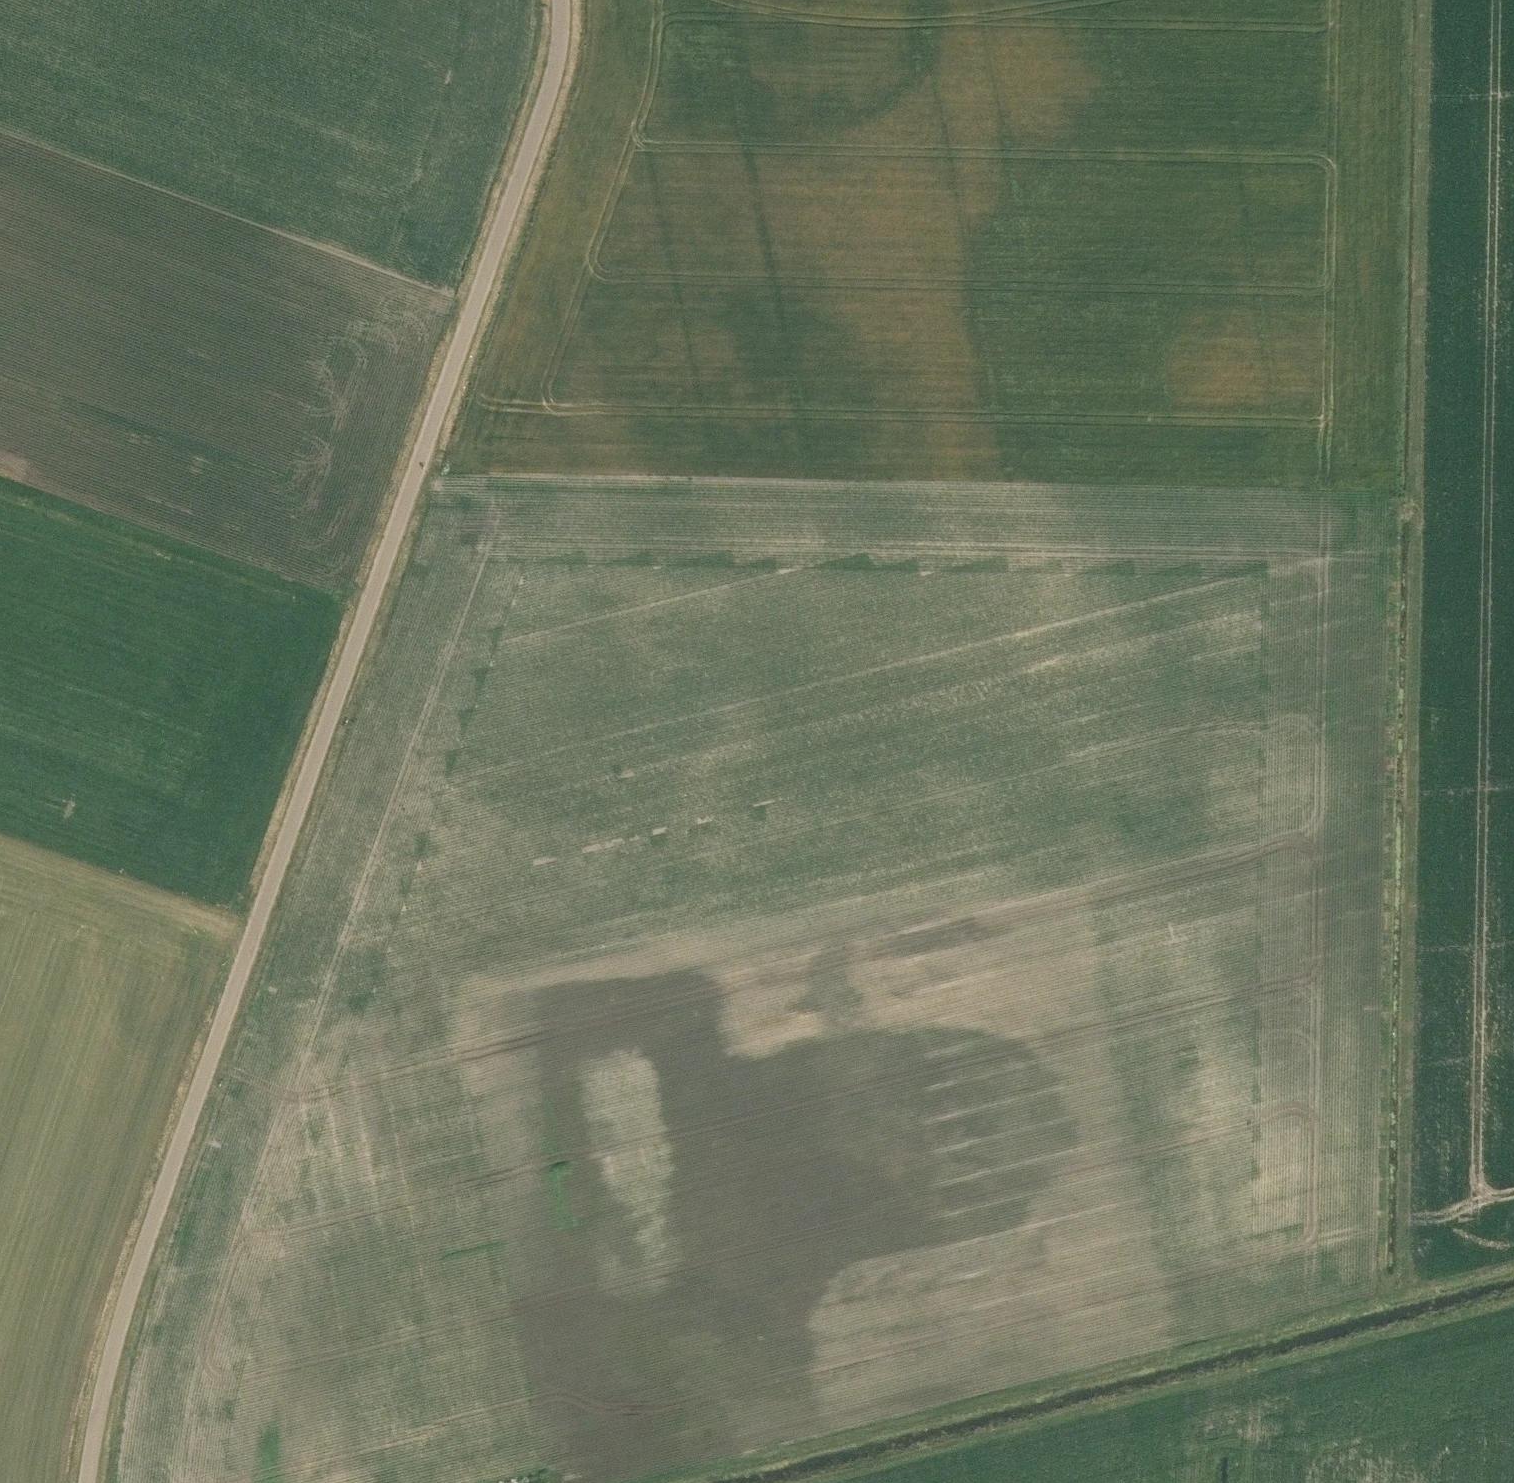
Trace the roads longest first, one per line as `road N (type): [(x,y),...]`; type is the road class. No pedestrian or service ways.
road 1 (unclassified): [(85,1482),(119,1320),(551,90),(561,0)]

